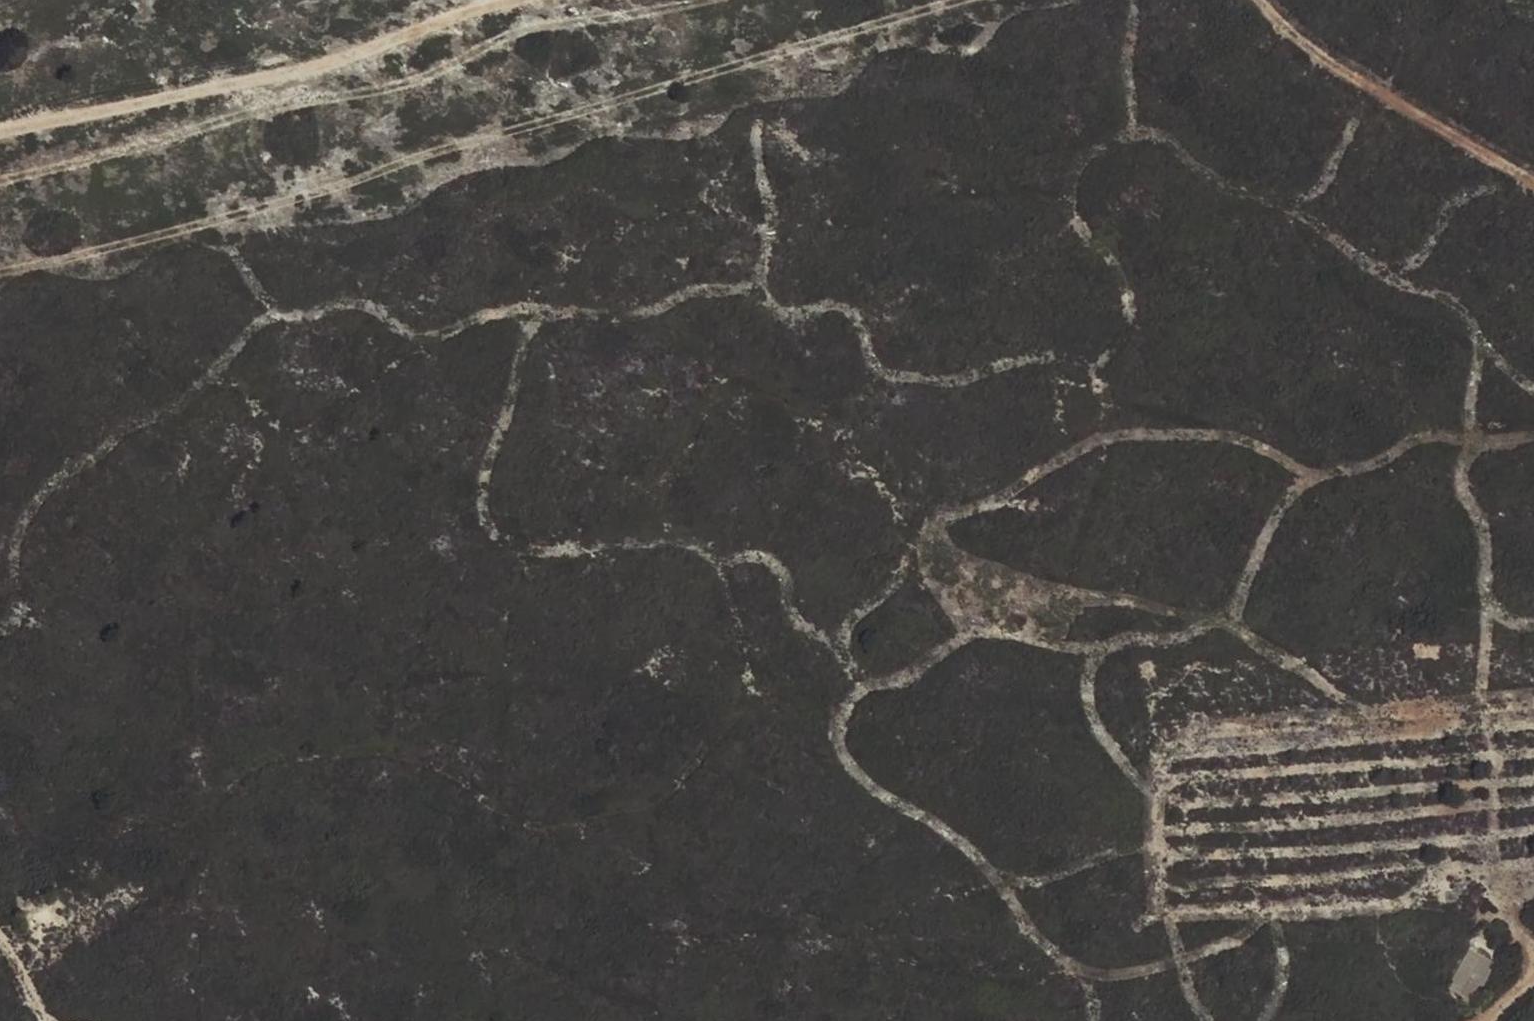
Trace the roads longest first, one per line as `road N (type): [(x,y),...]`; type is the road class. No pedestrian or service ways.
road 1 (track): [(465,0),(0,127)]
road 2 (track): [(1265,0),(1299,35),(1533,179)]

